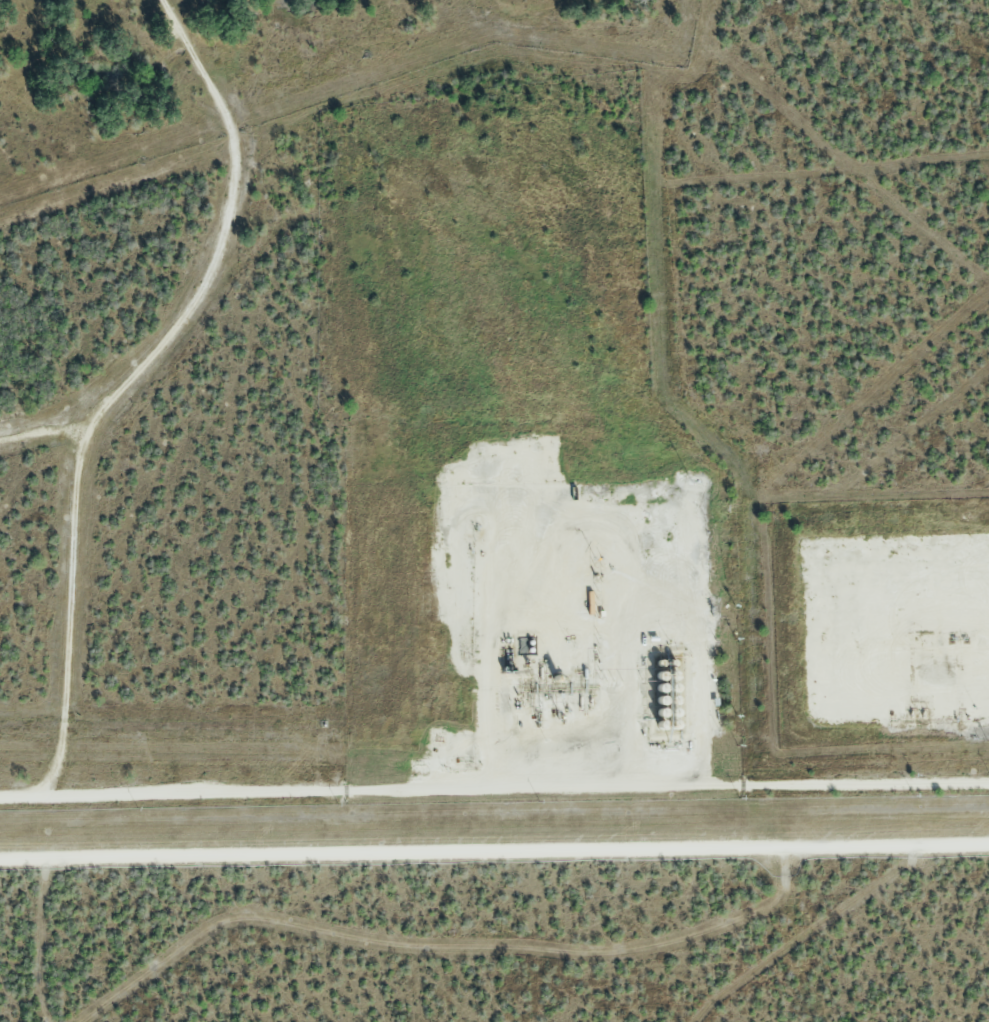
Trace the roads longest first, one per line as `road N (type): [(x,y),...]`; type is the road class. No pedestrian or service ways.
road 1 (residential): [(988,776),(0,793)]

